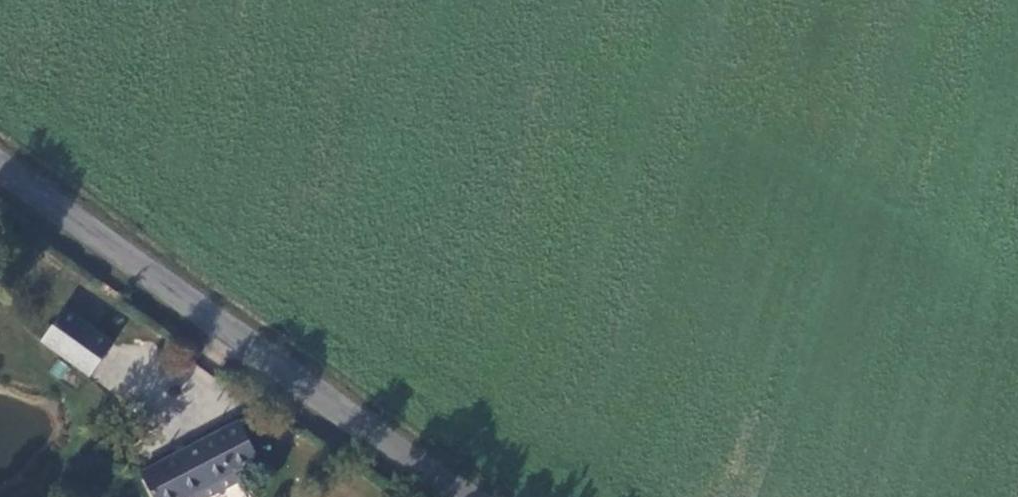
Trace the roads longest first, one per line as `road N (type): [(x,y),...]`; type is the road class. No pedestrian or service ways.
road 1 (tertiary): [(0,167),(461,496)]

